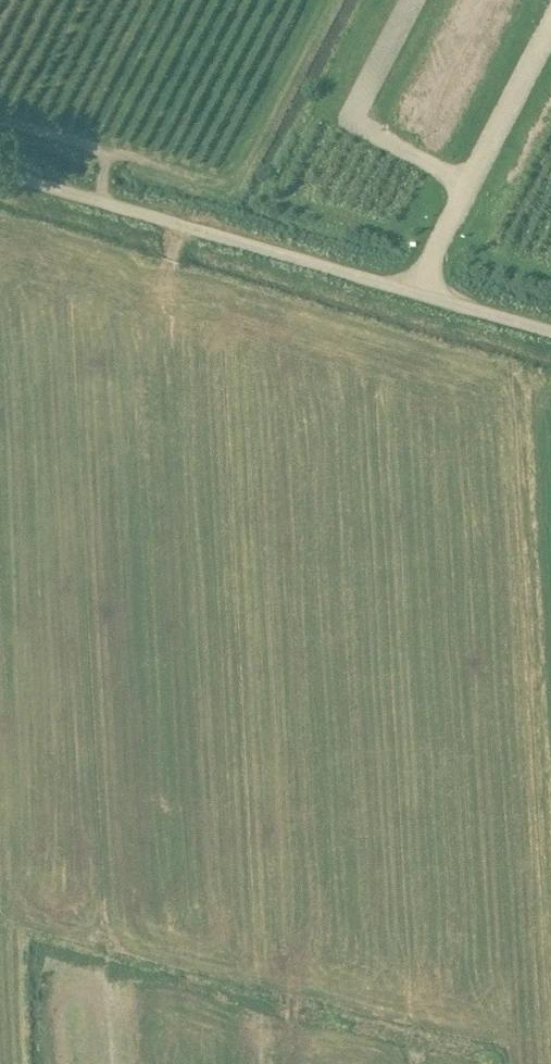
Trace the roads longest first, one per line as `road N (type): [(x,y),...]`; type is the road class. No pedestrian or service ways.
road 1 (unclassified): [(550,332),(0,174)]

